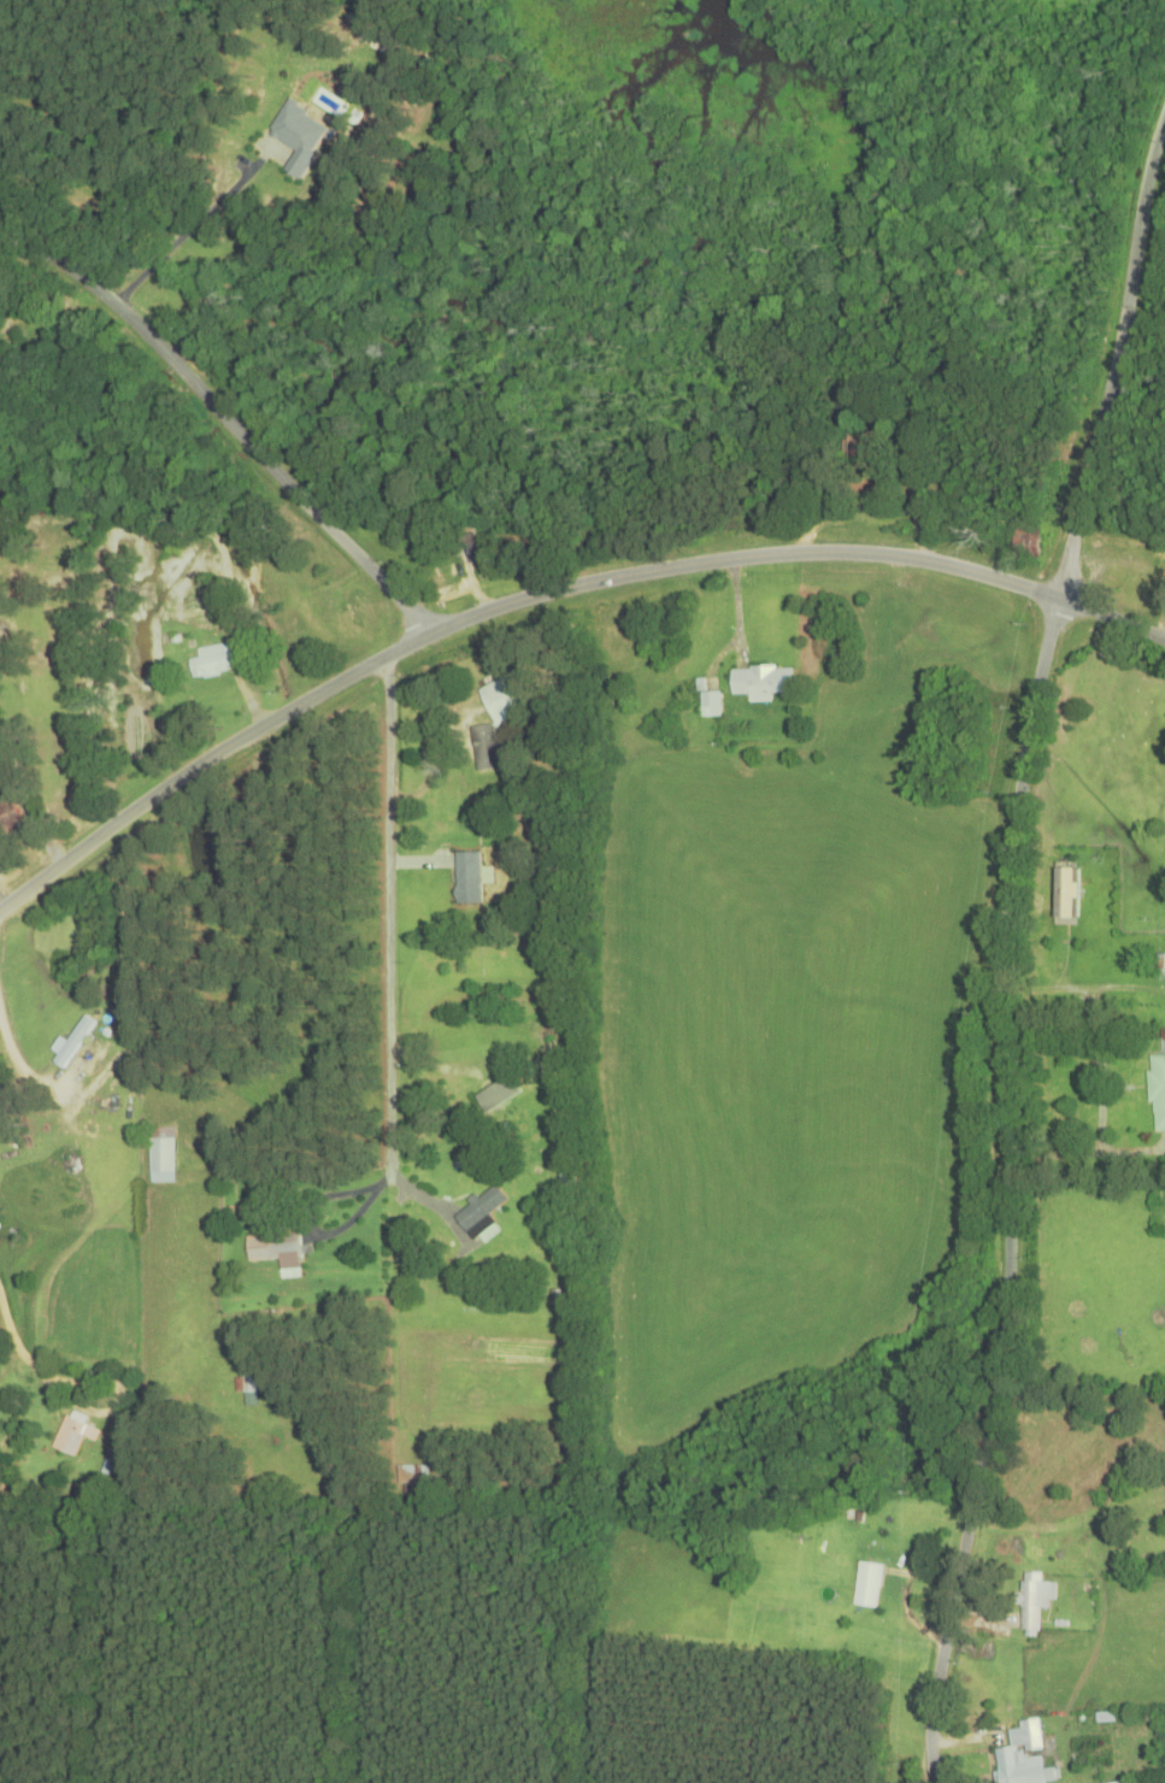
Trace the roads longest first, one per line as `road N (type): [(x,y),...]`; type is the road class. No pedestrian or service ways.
road 1 (residential): [(937,1782),(931,1750),(939,1670),(999,1383),(1010,854),(1053,613),(1164,112)]
road 2 (residential): [(0,909),(211,755),(388,654),(464,619),(584,582),(790,552),(873,551),(976,570),(1164,639)]
road 3 (residential): [(388,654),(392,1172),(261,1258)]
road 4 (residential): [(426,635),(187,363),(76,254),(0,222)]

